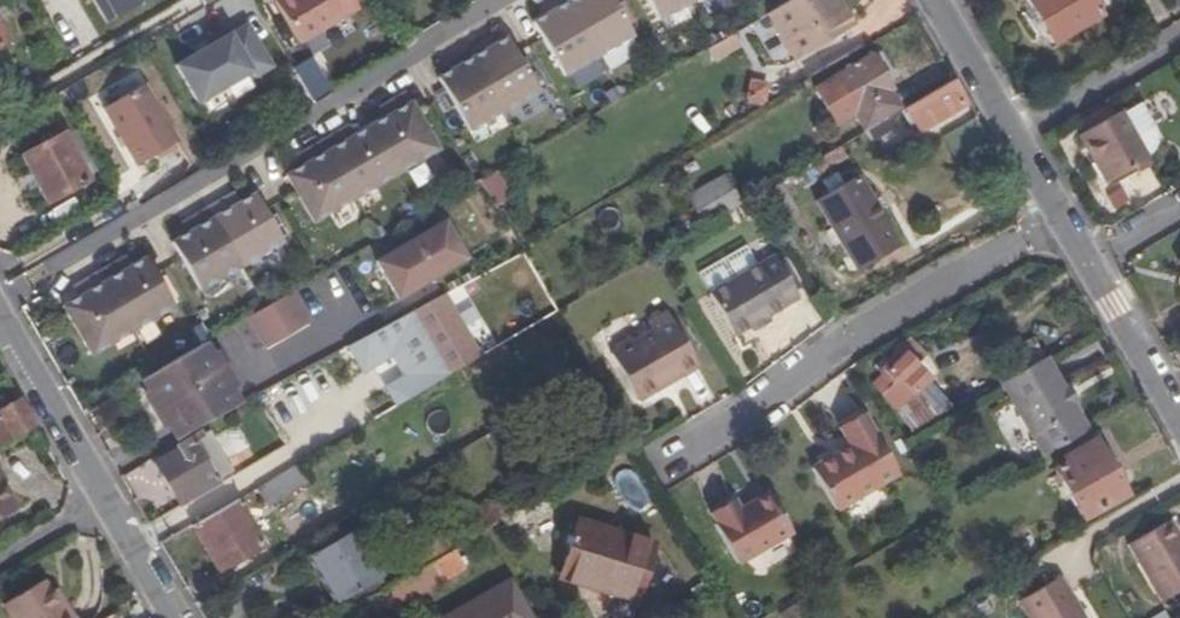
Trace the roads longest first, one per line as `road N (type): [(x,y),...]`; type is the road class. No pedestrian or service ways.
road 1 (residential): [(0,281),(479,0)]
road 2 (residential): [(1060,214),(838,341),(745,412),(662,459)]
road 3 (residential): [(166,617),(0,331)]
road 4 (residential): [(1011,129),(1179,31)]
road 5 (residential): [(1087,261),(1179,420)]
road 6 (residential): [(935,0),(1011,129)]

